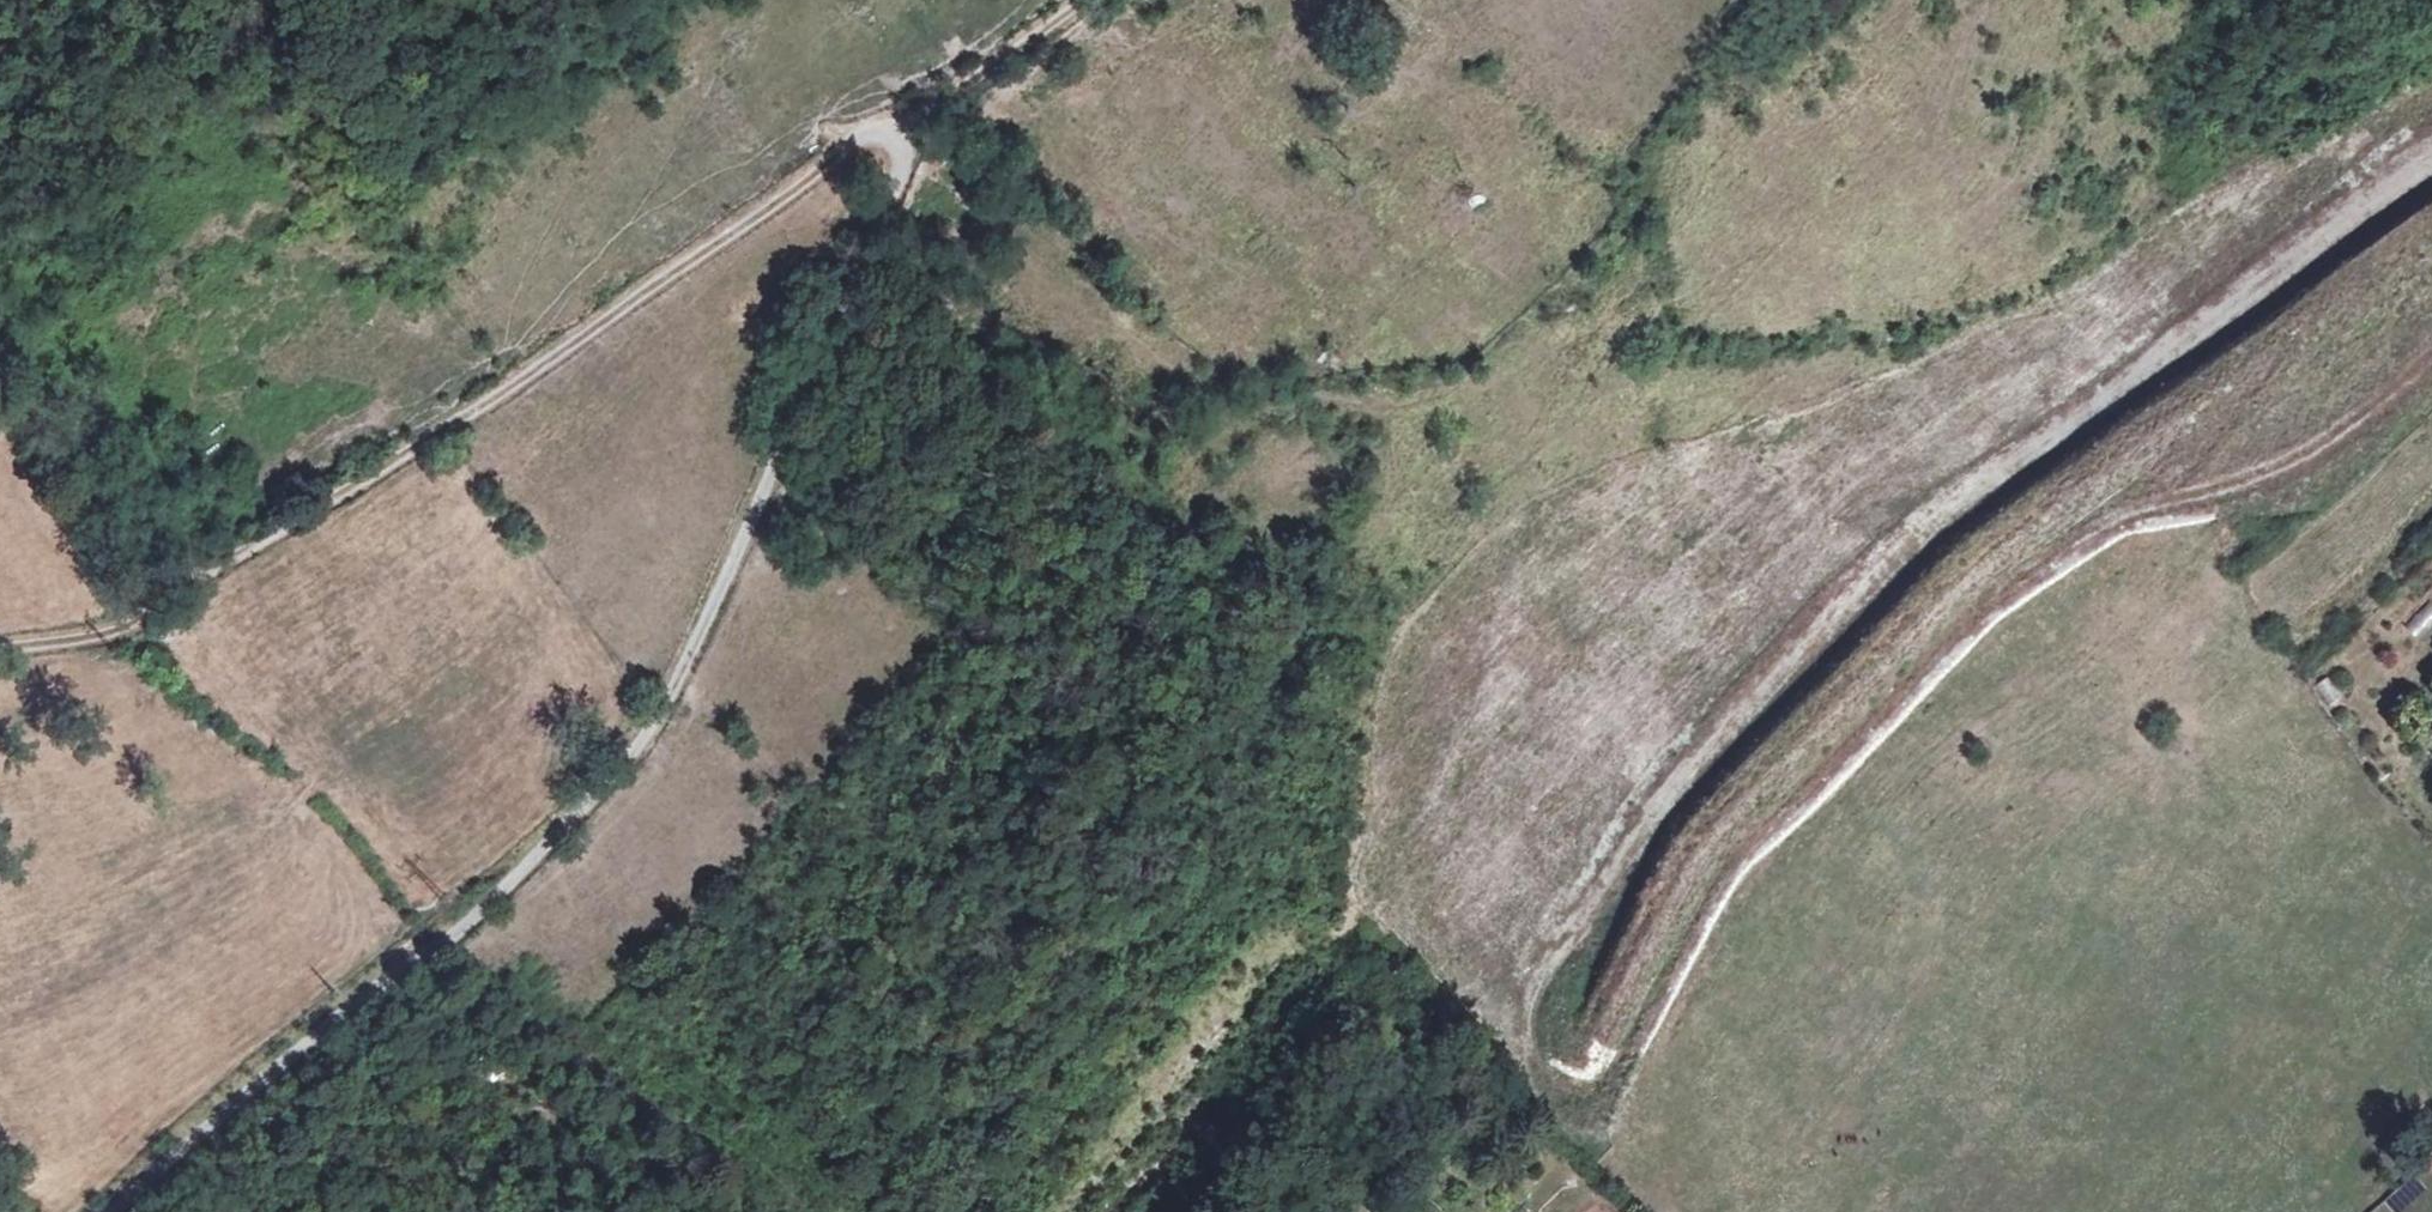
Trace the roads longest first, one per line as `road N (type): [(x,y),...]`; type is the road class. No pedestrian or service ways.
road 1 (track): [(2431,155),(2326,222),(2046,429),(1798,648),(1671,783),(1553,960),(1525,1014),(1530,1062),(1554,1090),(1579,1097),(1617,1075),(1741,857),(2020,581),(2139,510),(2284,468),(2345,432),(2431,357)]
road 2 (track): [(1089,0),(901,129),(902,162),(885,228),(806,386),(730,575),(639,743),(425,964),(105,1211)]
road 3 (track): [(0,649),(111,633),(160,605),(535,374),(865,136),(901,129)]

